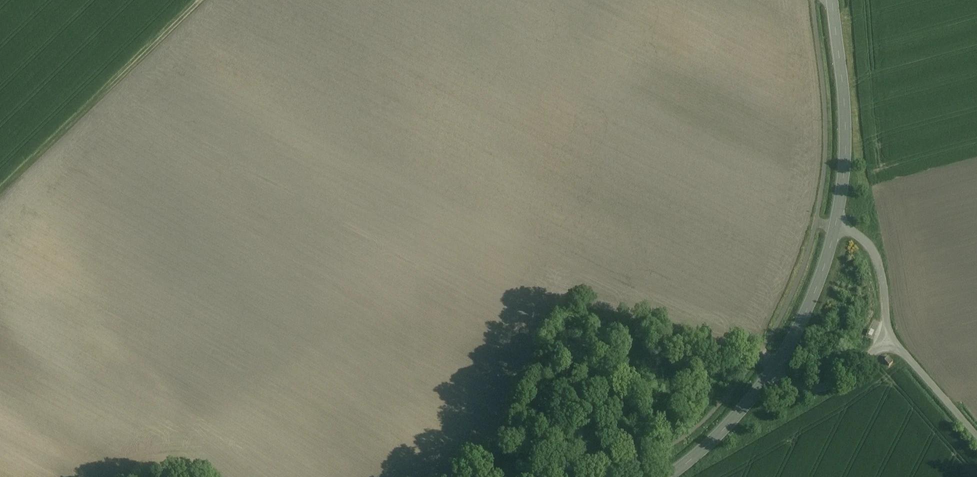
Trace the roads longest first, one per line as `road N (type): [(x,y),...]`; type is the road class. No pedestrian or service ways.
road 1 (track): [(201,0),(0,191)]
road 2 (tertiary): [(832,0),(845,127),(836,224)]
road 3 (tertiary): [(836,224),(812,300),(770,374)]
road 4 (tertiary): [(770,374),(667,476)]
road 5 (unclassified): [(770,374),(815,389),(833,384),(873,352),(885,328)]
road 6 (unclassified): [(885,328),(976,435)]
road 7 (unclassified): [(885,328),(875,254),(836,224)]

